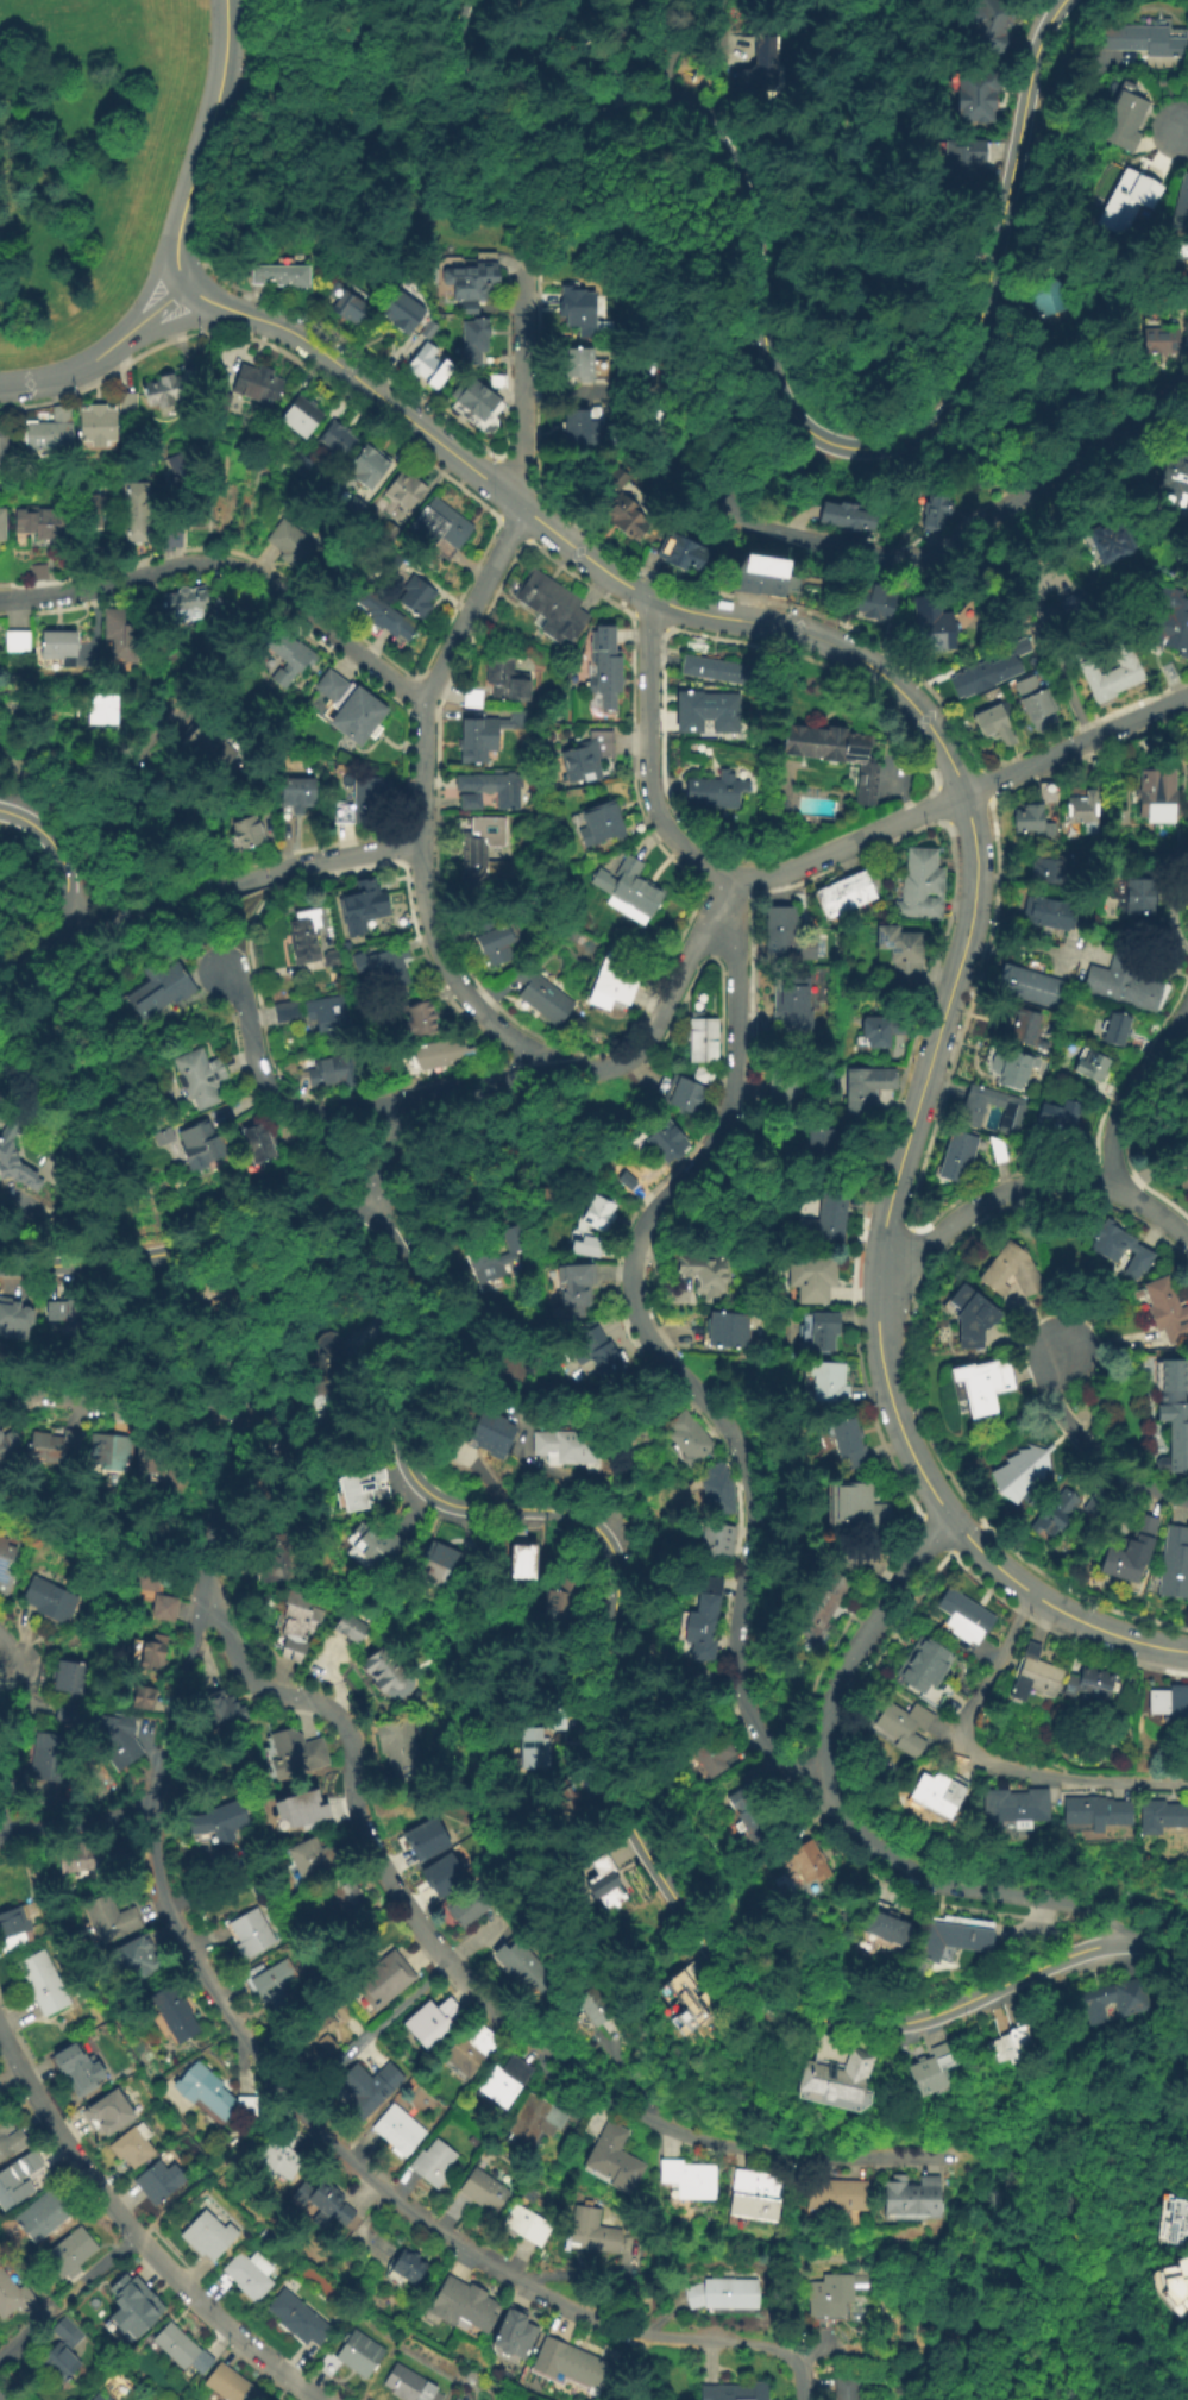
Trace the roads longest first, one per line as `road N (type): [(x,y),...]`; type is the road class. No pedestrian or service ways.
road 1 (tertiary): [(234,312),(298,335),(616,578),(697,611),(813,636),(859,660),(919,715),(961,796),(976,886),(887,1211),(876,1293),(887,1384),(931,1490),(976,1546),(1054,1607),(1145,1644)]
road 2 (tertiary): [(1187,1949),(1126,1941),(1071,1954),(945,2012),(893,2024),(817,2012),(754,1983),(710,1949),(604,1779),(621,1589),(615,1550),(576,1514),(448,1504),(415,1478),(404,1431),(428,1282),(406,1240),(367,1214),(325,1210),(132,1257),(0,1267)]
road 3 (residential): [(730,874),(735,1063),(727,1114),(634,1244),(630,1277),(647,1339),(722,1419),(750,1489),(754,1520),(737,1633),(744,1702),(787,1770),(834,1786)]
road 4 (residential): [(524,266),(515,520),(427,696),(422,875),(432,932),(469,998),(509,1035),(558,1062)]
road 5 (residential): [(761,316),(743,335),(714,452),(724,502),(756,527),(899,561),(931,555),(1187,382)]
road 6 (tertiary): [(761,316),(779,382),(816,438),(878,445),(911,436),(949,406),(980,331),(1035,45),(1059,0)]
road 7 (residential): [(296,2101),(384,2188),(546,2297),(623,2329),(754,2344),(793,2361)]
road 8 (residential): [(448,1962),(517,2030),(665,2128),(747,2150),(934,2157)]
road 9 (residential): [(0,2032),(126,2226),(226,2326),(323,2399)]
road 10 (residential): [(730,874),(790,872),(1187,697)]
road 11 (residential): [(427,696),(240,567),(188,561),(71,590),(0,597)]
road 12 (tertiary): [(461,69),(490,111),(523,126),(666,115),(699,127),(736,174),(761,316)]
road 13 (residential): [(199,1600),(222,1617),(246,1676),(341,1722),(382,1865),(448,1962)]
road 14 (residential): [(1187,1784),(1038,1774),(985,1760),(964,1746),(964,1720),(1031,1591)]
road 15 (residential): [(878,1269),(911,1255),(975,1202),(1058,1185),(1139,1200),(1187,1236)]
road 16 (residential): [(149,1803),(157,1874),(180,1939),(247,2046),(296,2101)]
road 17 (residential): [(649,597),(647,768),(654,808),(679,847),(730,874)]
road 18 (residential): [(1071,1899),(922,1873),(875,1842),(834,1786)]
road 19 (tertiary): [(223,0),(225,55),(176,244)]
road 20 (residential): [(293,867),(94,931),(56,926)]
road 21 (tertiary): [(0,998),(56,926),(74,882),(48,837),(0,812)]
road 22 (residential): [(0,1377),(107,1409),(239,1397)]
road 23 (residential): [(622,1066),(650,1042),(730,874)]
road 24 (residential): [(1187,1502),(1134,1483),(1088,1446),(1055,1396),(1064,1350)]
road 25 (residential): [(239,1397),(251,1425),(219,1483),(199,1600)]
road 26 (residential): [(199,1600),(149,1803)]
road 27 (residential): [(1187,1015),(1119,1124),(1117,1193)]
road 28 (residential): [(0,1629),(18,1663),(0,1815)]
road 29 (residential): [(670,322),(634,389),(522,394)]
road 30 (residential): [(222,972),(244,1004),(268,1083),(295,1106),(321,1112)]
road 31 (residential): [(853,1657),(944,1509)]
road 32 (residential): [(558,1062),(406,1100)]
road 33 (residential): [(149,1803),(119,1816),(0,1833)]
road 34 (residential): [(834,1786),(831,1703),(853,1657)]
road 35 (residential): [(422,844),(293,867)]
road 36 (residential): [(0,384),(70,370),(115,338)]
road 37 (residential): [(115,338),(234,312)]
road 38 (residential): [(406,1100),(367,1214)]

